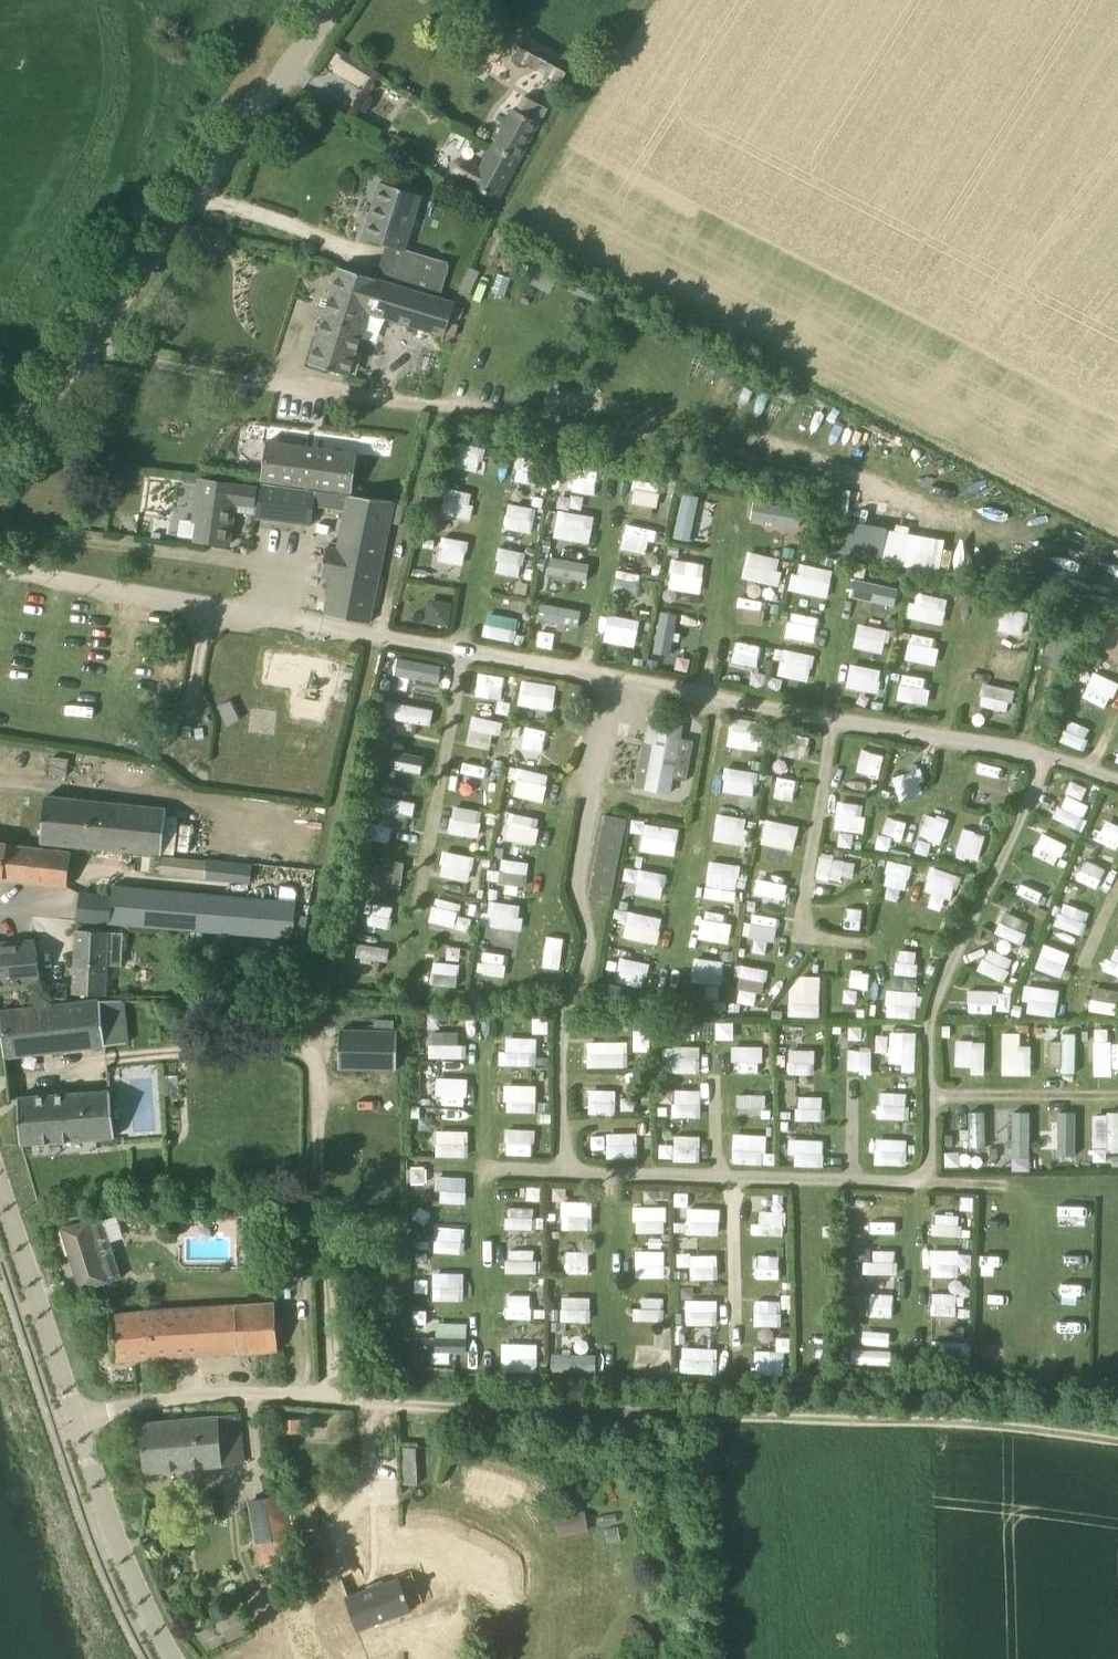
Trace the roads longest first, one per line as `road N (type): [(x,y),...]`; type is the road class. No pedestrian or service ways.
road 1 (track): [(341,1408),(998,1424),(1117,1443)]
road 2 (unclassified): [(0,468),(333,0)]
road 3 (unclassified): [(81,1431),(255,1402),(341,1408)]
road 4 (unclassified): [(81,1431),(0,1182)]
road 5 (unclassified): [(173,1658),(136,1592),(81,1431)]

